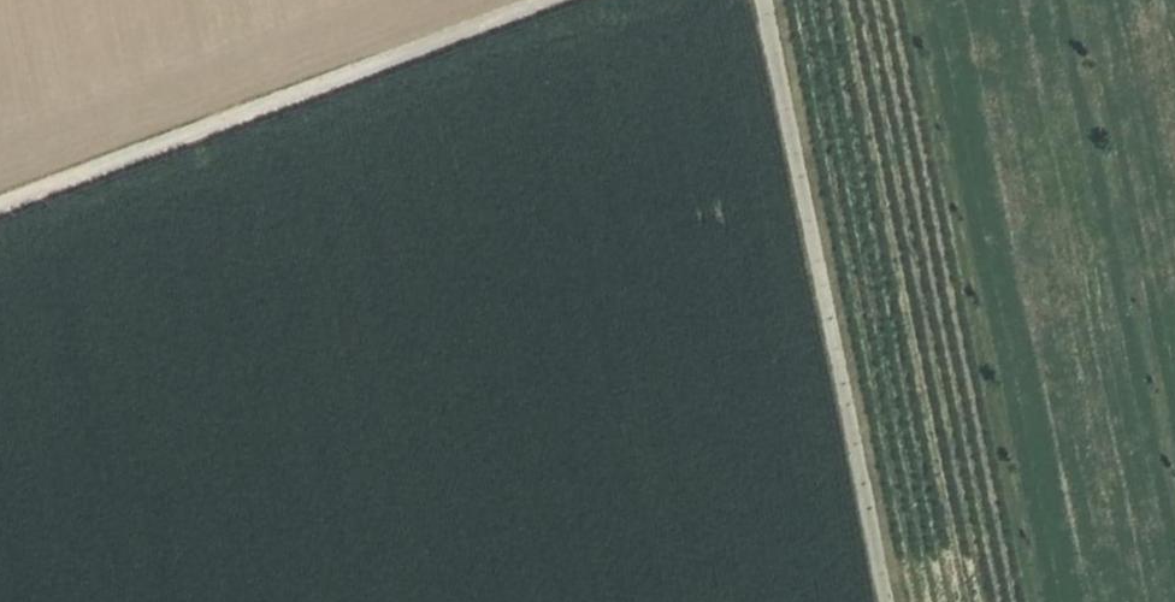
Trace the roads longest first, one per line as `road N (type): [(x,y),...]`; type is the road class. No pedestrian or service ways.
road 1 (track): [(759,0),(886,601)]
road 2 (track): [(0,209),(554,0)]

